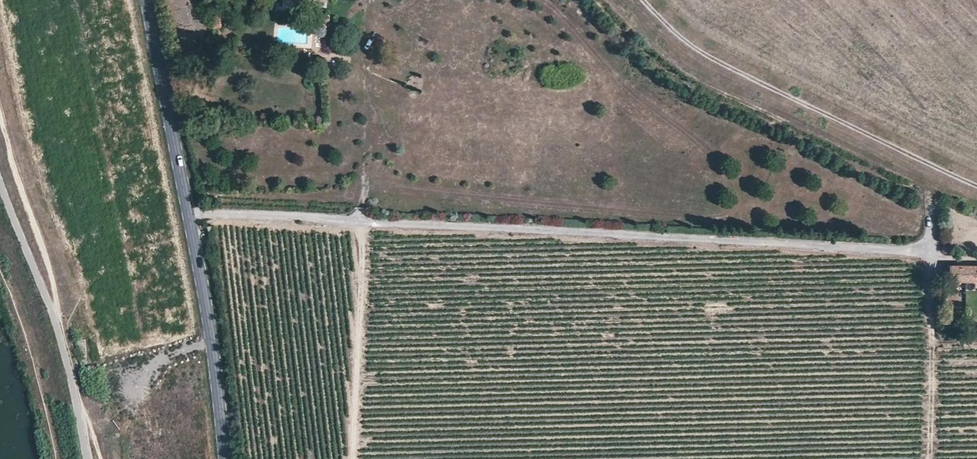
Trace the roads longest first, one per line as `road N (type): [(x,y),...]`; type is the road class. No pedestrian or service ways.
road 1 (tertiary): [(149,0),(219,351),(224,458)]
road 2 (track): [(976,185),(733,67),(641,0)]

